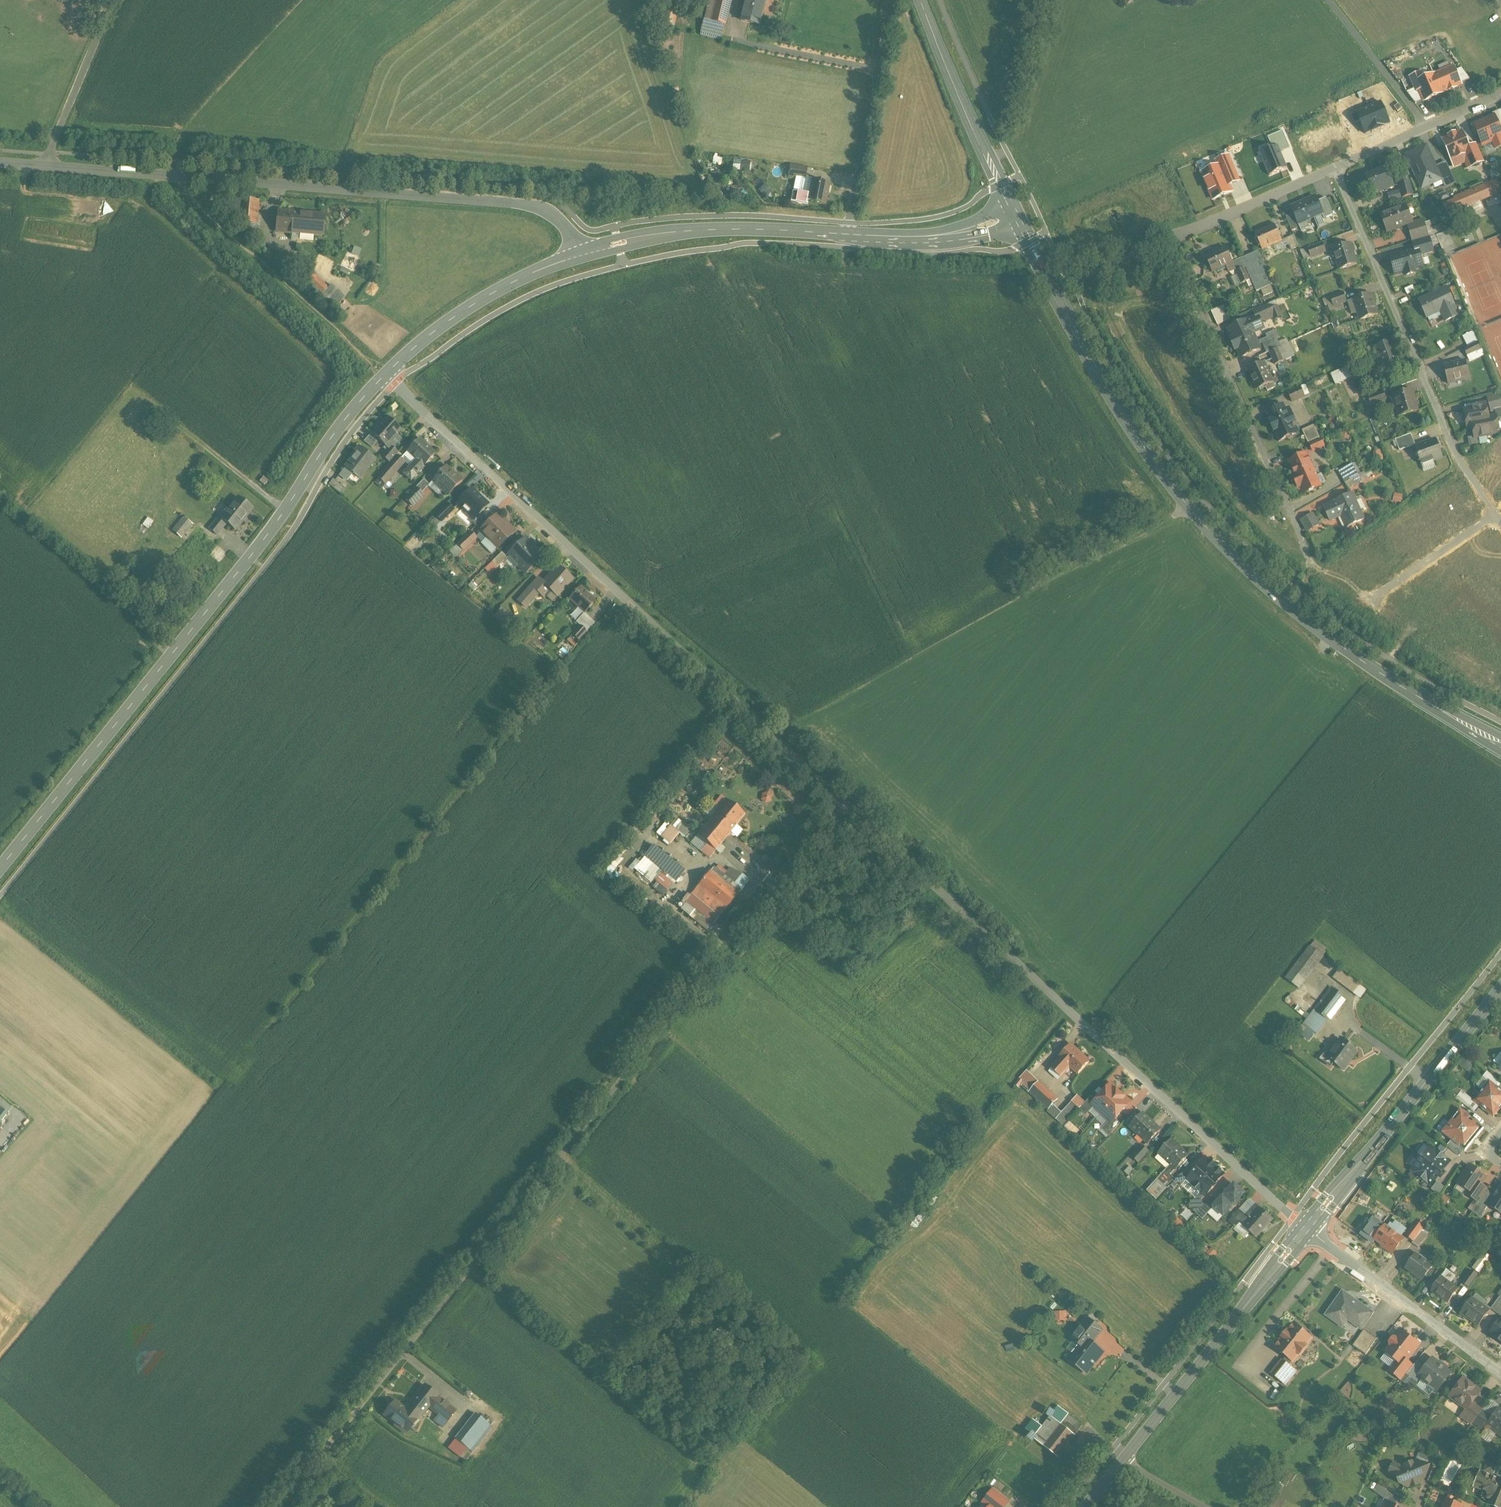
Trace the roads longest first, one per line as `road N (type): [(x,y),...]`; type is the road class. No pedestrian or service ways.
road 1 (unclassified): [(844,803),(321,1454)]
road 2 (secondary): [(1500,746),(1333,641),(1211,534),(1113,398),(1014,213)]
road 3 (residential): [(1306,1228),(844,803)]
road 4 (residential): [(844,803),(384,376)]
road 5 (tertiary): [(0,869),(268,534),(384,376)]
road 6 (unclassified): [(46,166),(530,206),(561,222),(579,256)]
road 7 (tertiary): [(579,256),(675,233),(930,237),(1014,213)]
road 8 (residential): [(1334,169),(1460,462),(1493,512)]
road 9 (residential): [(1313,561),(1165,243)]
road 10 (tertiary): [(1306,1228),(1500,991)]
road 11 (tertiary): [(1123,1461),(1306,1228)]
road 12 (residential): [(1306,1228),(1500,1372)]
road 13 (track): [(698,1333),(700,1298),(689,1271),(560,1158)]
road 14 (secondary): [(1014,213),(920,0)]
road 15 (tertiary): [(384,376),(475,304),(579,256)]
road 16 (residential): [(1165,243),(1334,169)]
road 17 (residential): [(1334,169),(1500,96)]
road 18 (unclassified): [(115,0),(46,166)]
road 19 (residential): [(1493,512),(1370,602)]

